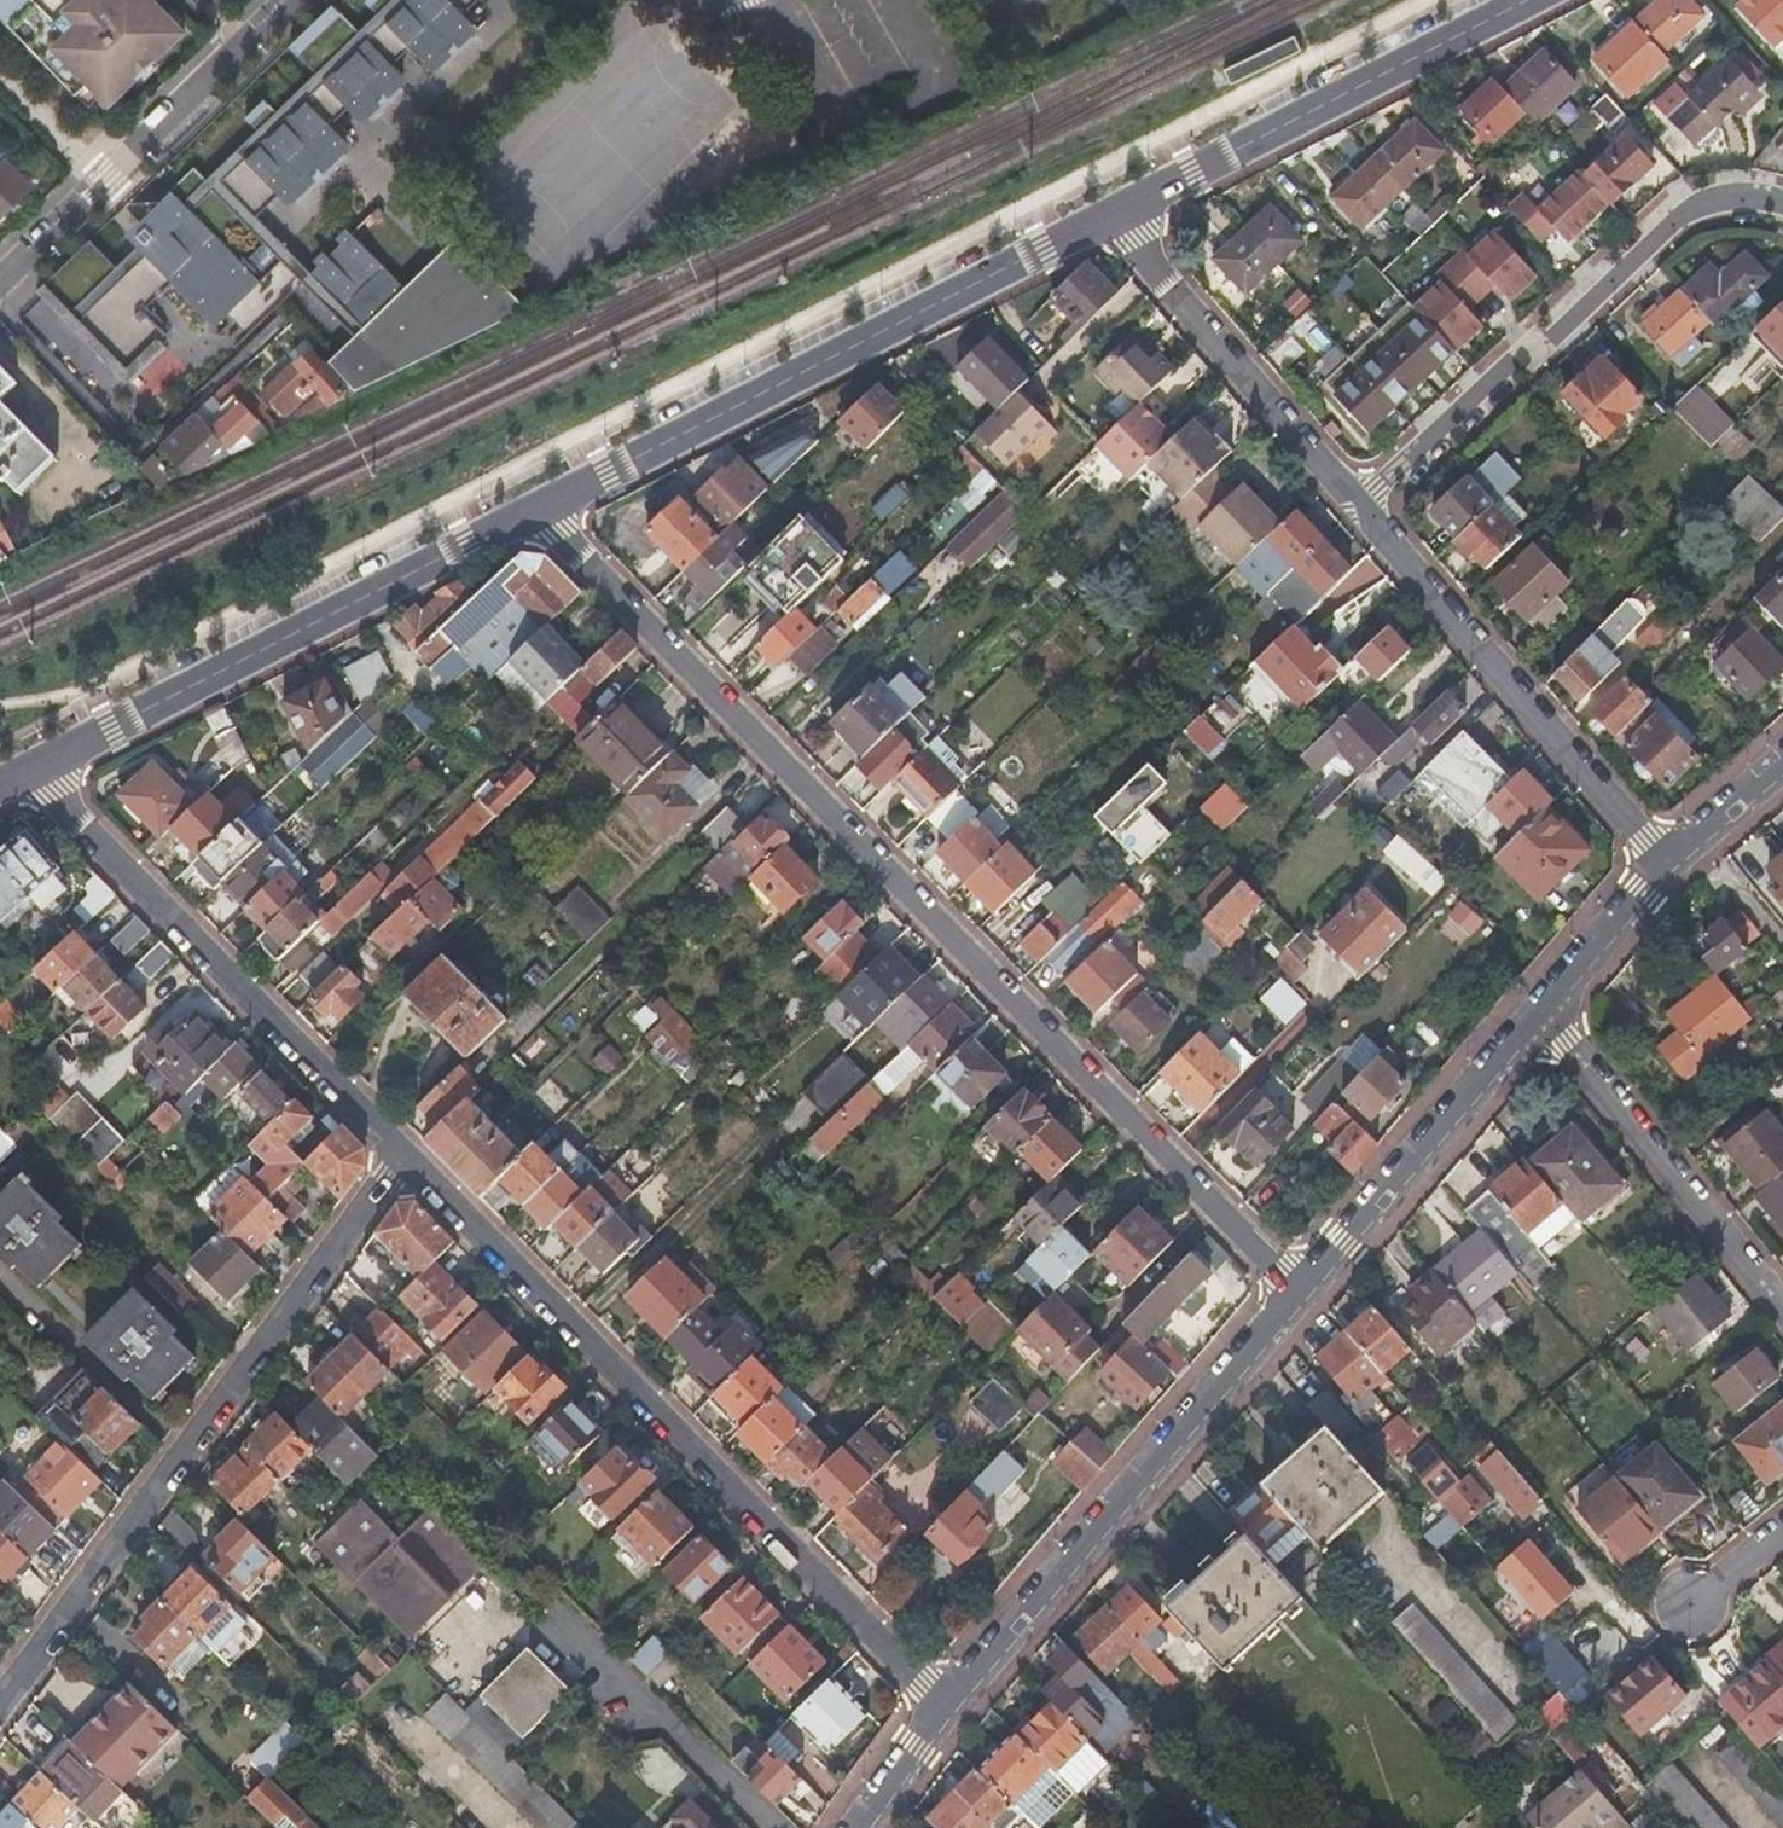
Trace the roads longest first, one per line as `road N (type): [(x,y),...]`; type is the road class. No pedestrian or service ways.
road 1 (residential): [(542,508),(1298,1300)]
road 2 (residential): [(401,1156),(947,1708)]
road 3 (residential): [(0,1702),(401,1156)]
road 4 (residential): [(542,508),(1118,211)]
road 5 (residential): [(35,768),(542,508)]
road 6 (residential): [(1358,509),(1690,209),(1737,195),(1782,201)]
road 7 (residential): [(1298,1300),(947,1708)]
road 8 (residential): [(35,768),(401,1156)]
road 9 (residential): [(1358,509),(1667,866)]
road 10 (residential): [(1118,211),(1522,0)]
road 11 (residential): [(0,292),(298,0)]
road 12 (residential): [(0,308),(138,455),(285,322)]
road 13 (residential): [(1118,211),(1358,509)]
road 14 (residential): [(1539,1020),(1782,1312)]
road 15 (residential): [(1539,1020),(1298,1300)]
road 16 (residential): [(1667,866),(1539,1020)]
road 17 (residential): [(1782,770),(1667,866)]
road 18 (residential): [(947,1708),(860,1827)]
road 19 (residential): [(1689,1602),(1782,1526)]

